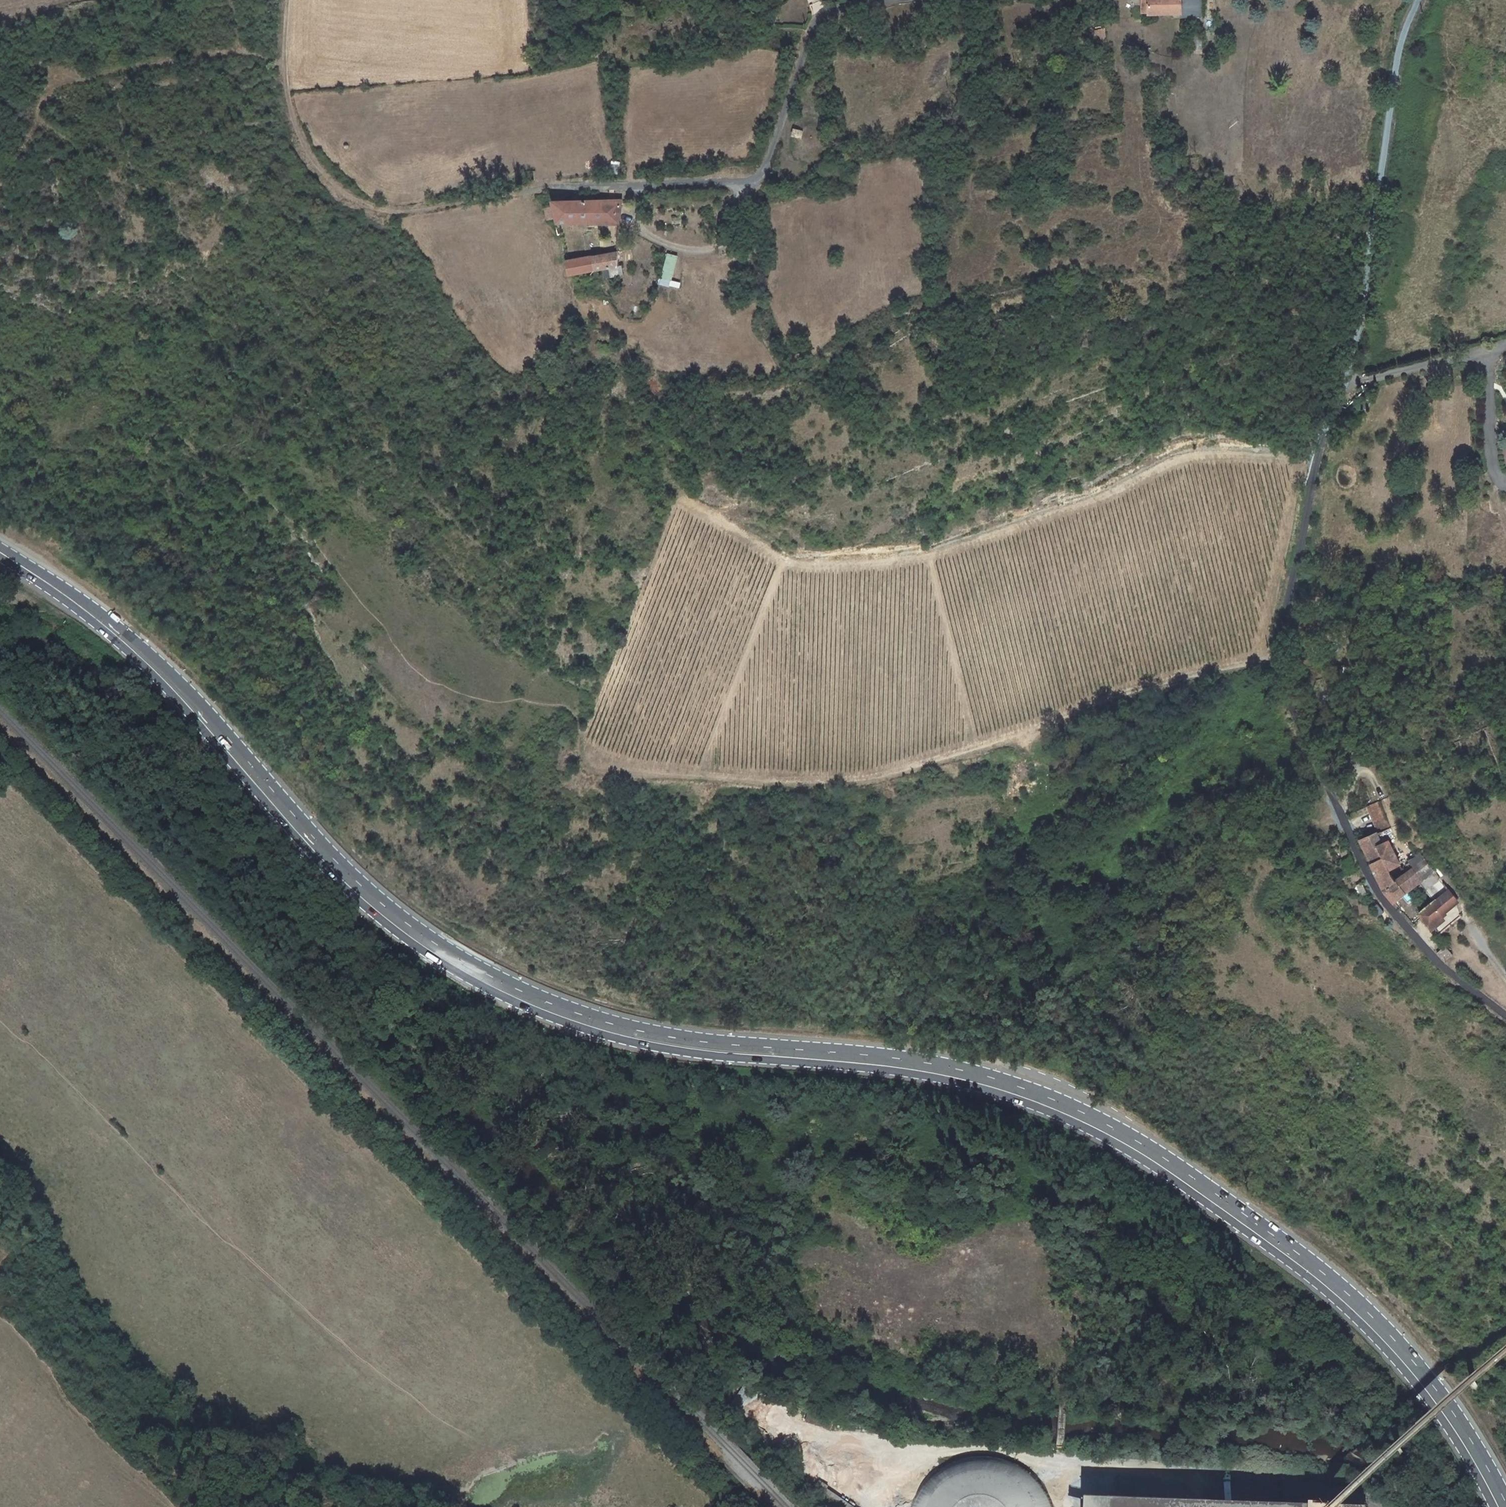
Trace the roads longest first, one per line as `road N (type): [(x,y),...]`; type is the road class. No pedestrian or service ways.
road 1 (primary): [(0,552),(163,676),(390,914),(503,985),(657,1039),(959,1072),(1063,1106),(1136,1143),(1313,1268),(1367,1316),(1461,1430),(1504,1506)]
road 2 (unclassified): [(1418,0),(1399,50),(1346,387),(1317,459),(1277,659),(1355,858),(1458,986),(1505,1015)]
road 3 (track): [(1277,659),(1116,697),(866,779),(624,767)]
road 4 (unclassified): [(881,0),(826,14),(813,32),(773,149),(752,183),(560,186)]
road 5 (track): [(287,0),(291,112),(308,155),(346,194),(381,212),(411,211),(560,186)]

